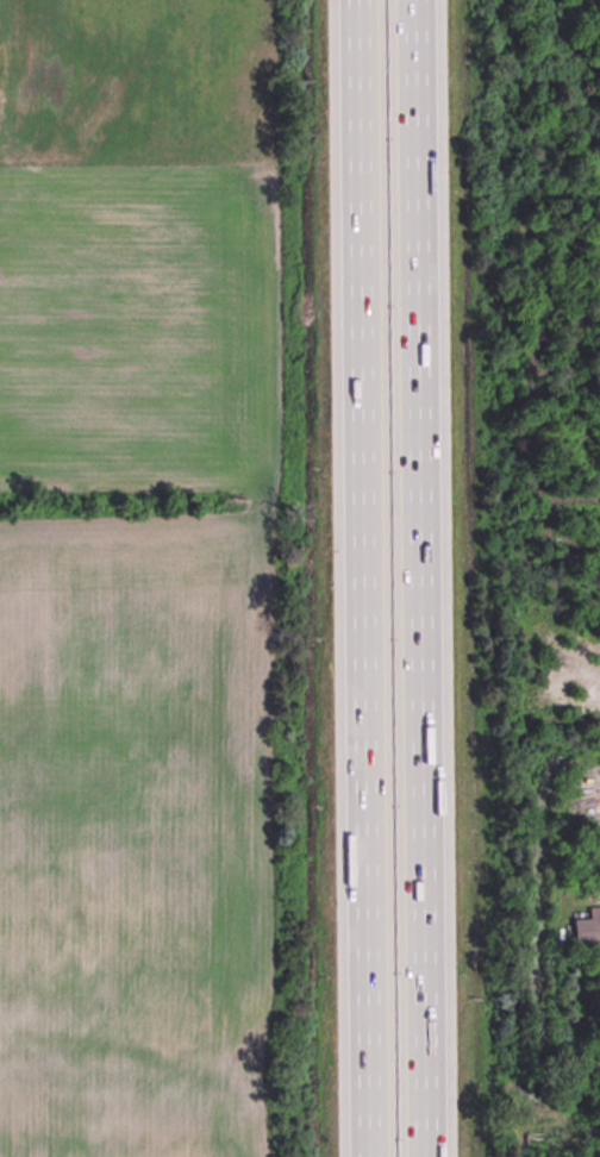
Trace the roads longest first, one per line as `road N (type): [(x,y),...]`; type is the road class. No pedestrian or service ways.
road 1 (motorway): [(434,1156),(423,0)]
road 2 (motorway): [(355,0),(364,1156)]

